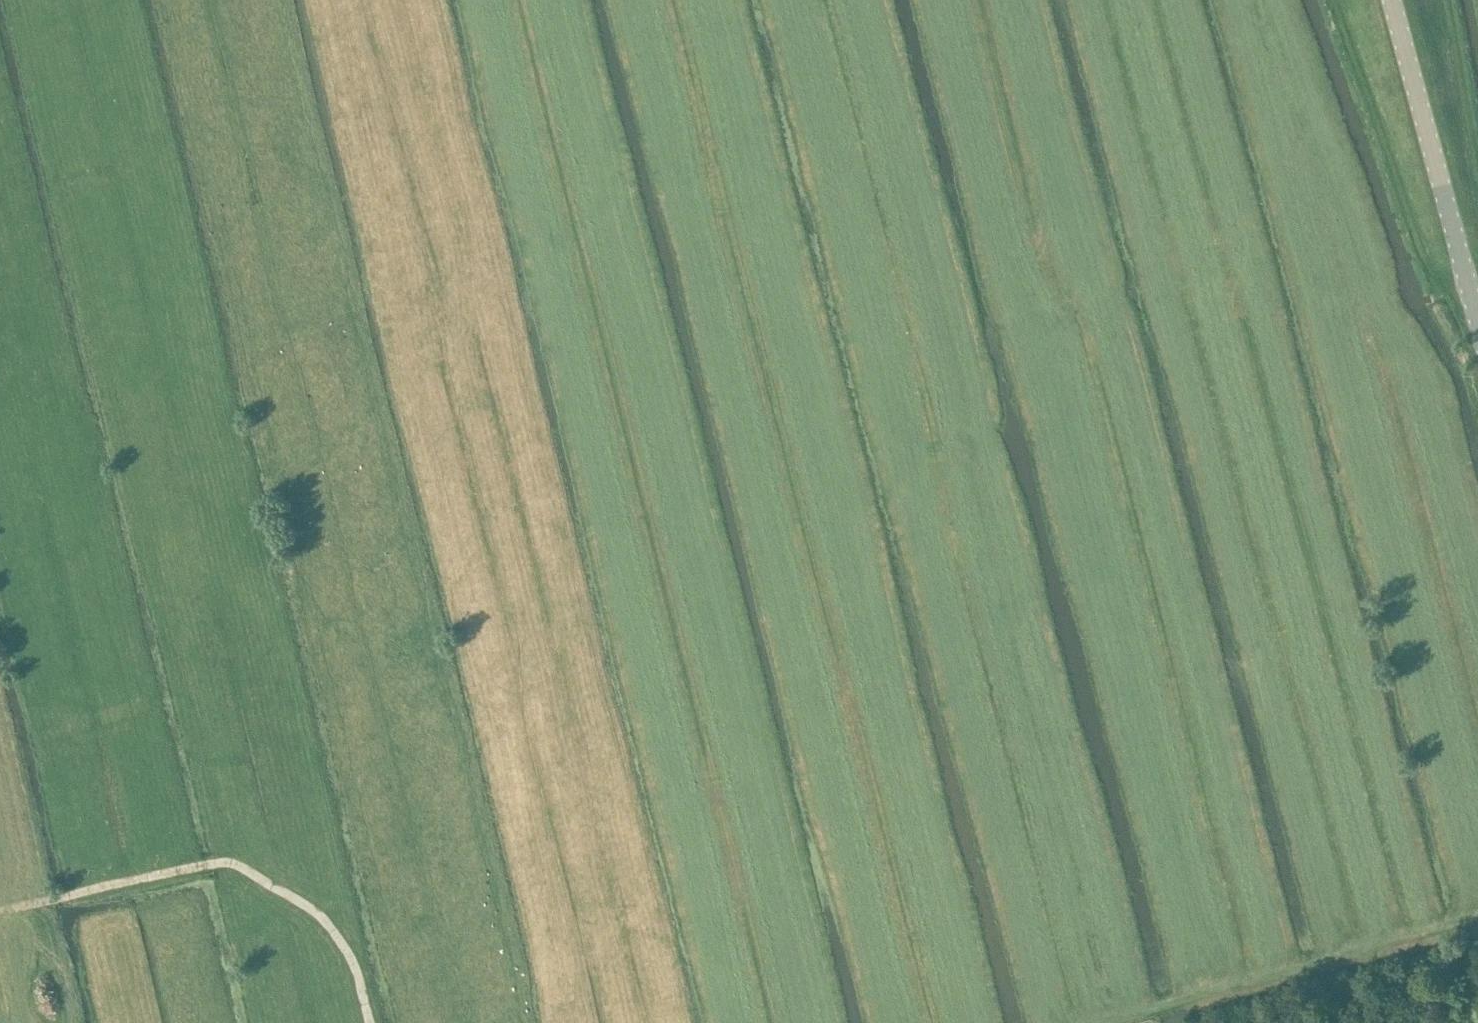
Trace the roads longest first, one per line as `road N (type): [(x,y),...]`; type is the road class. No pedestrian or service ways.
road 1 (tertiary): [(1477,316),(1393,0)]

